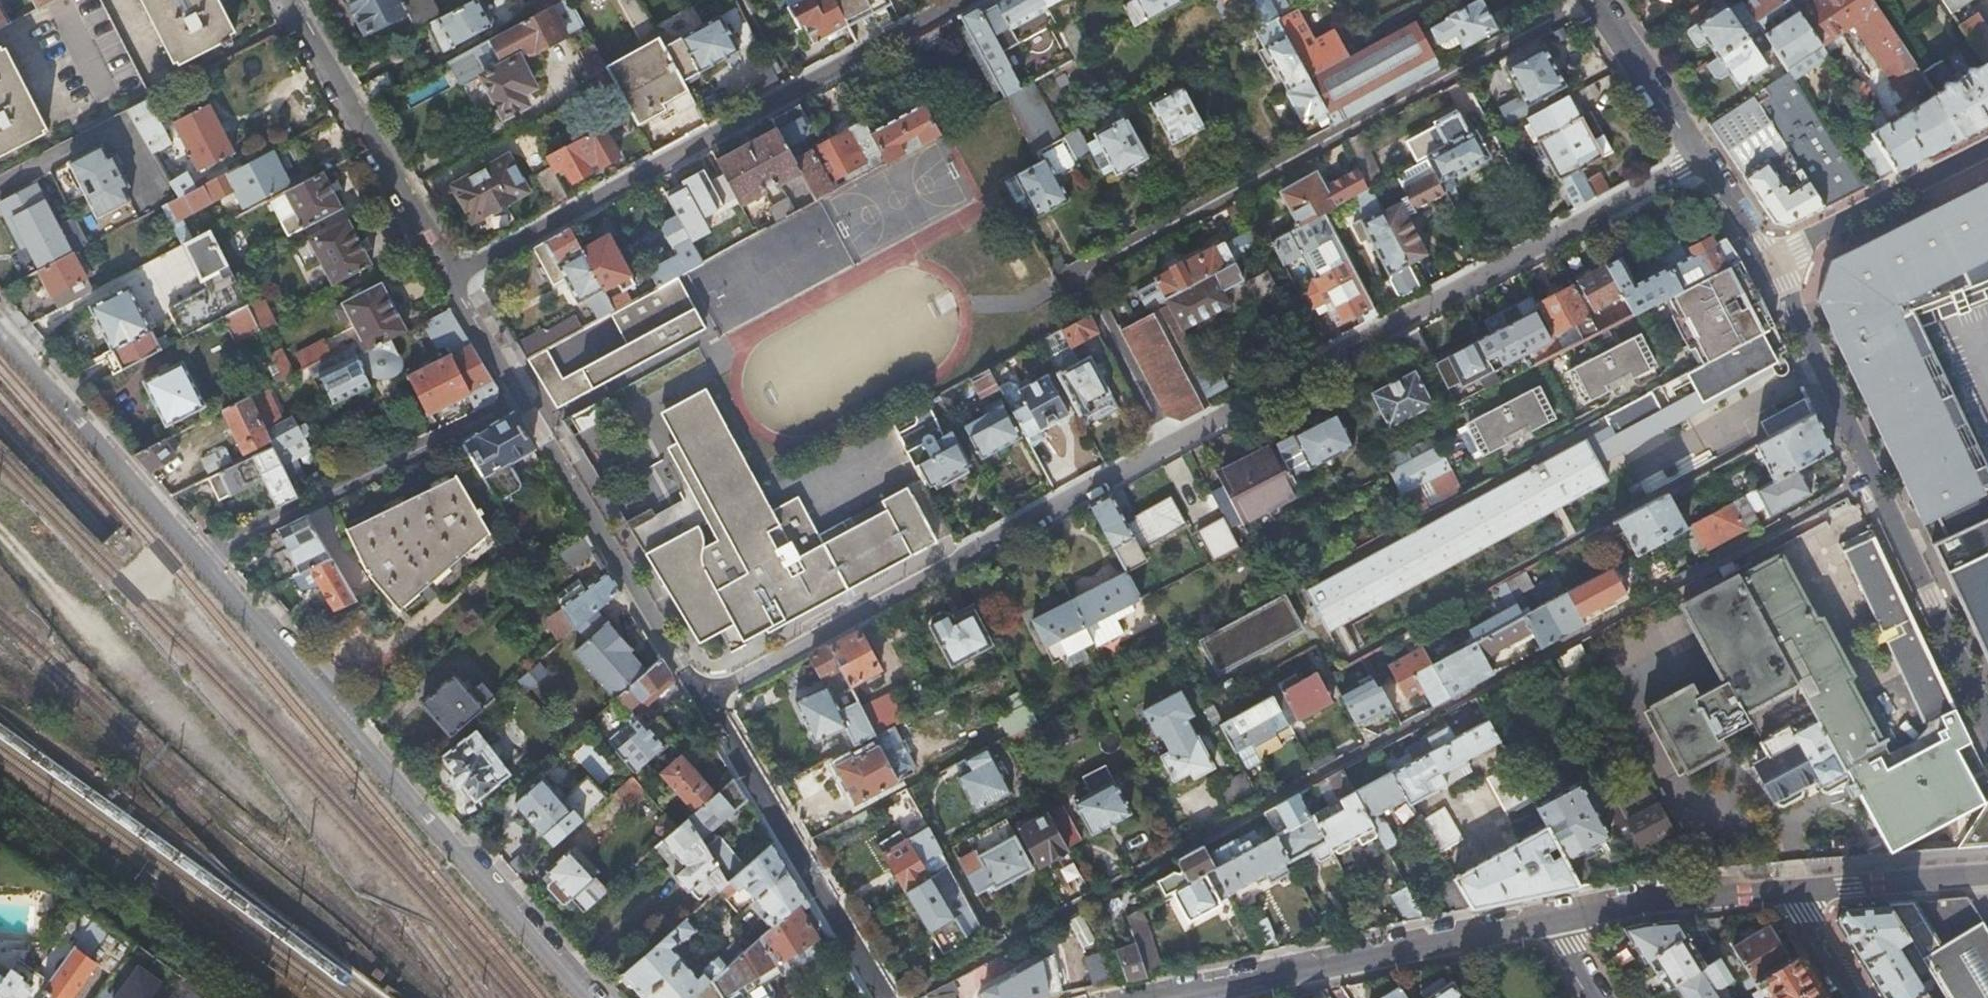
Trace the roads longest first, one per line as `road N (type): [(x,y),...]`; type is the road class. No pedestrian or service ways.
road 1 (residential): [(916,997),(1876,480)]
road 2 (residential): [(1168,450),(1077,286),(1086,262),(1596,1)]
road 3 (residential): [(1168,450),(1704,164)]
road 4 (residential): [(584,997),(196,556)]
road 5 (residential): [(449,278),(961,0)]
road 6 (residential): [(698,703),(1168,450)]
road 7 (residential): [(1549,921),(1171,997)]
road 8 (residential): [(196,556),(521,401)]
road 9 (residential): [(521,401),(698,703)]
road 10 (residential): [(698,703),(879,997)]
road 11 (residential): [(282,0),(449,278)]
road 12 (residential): [(196,556),(0,334)]
road 13 (residential): [(1987,723),(1876,480)]
road 14 (residential): [(1796,890),(1642,902),(1549,921)]
road 15 (residential): [(1766,265),(1987,155)]
road 16 (residential): [(1876,480),(1766,265)]
road 17 (residential): [(1704,164),(1596,1)]
road 18 (residential): [(1987,873),(1796,890)]
road 19 (residential): [(449,278),(521,401)]
road 20 (residential): [(1796,890),(1862,997)]

